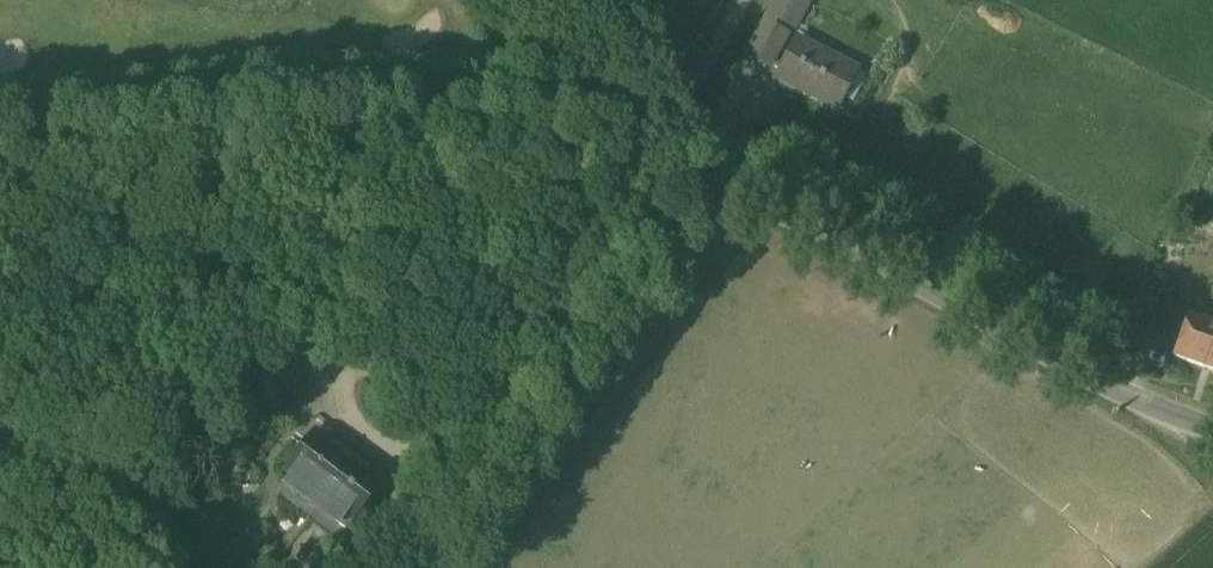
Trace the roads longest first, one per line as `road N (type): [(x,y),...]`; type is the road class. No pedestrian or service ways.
road 1 (unclassified): [(0,126),(478,105),(607,126),(745,192)]
road 2 (unclassified): [(745,192),(1126,392),(1212,422)]
road 3 (unclassified): [(745,192),(451,567)]
road 4 (track): [(659,146),(746,0)]
road 5 (track): [(687,100),(581,0)]

